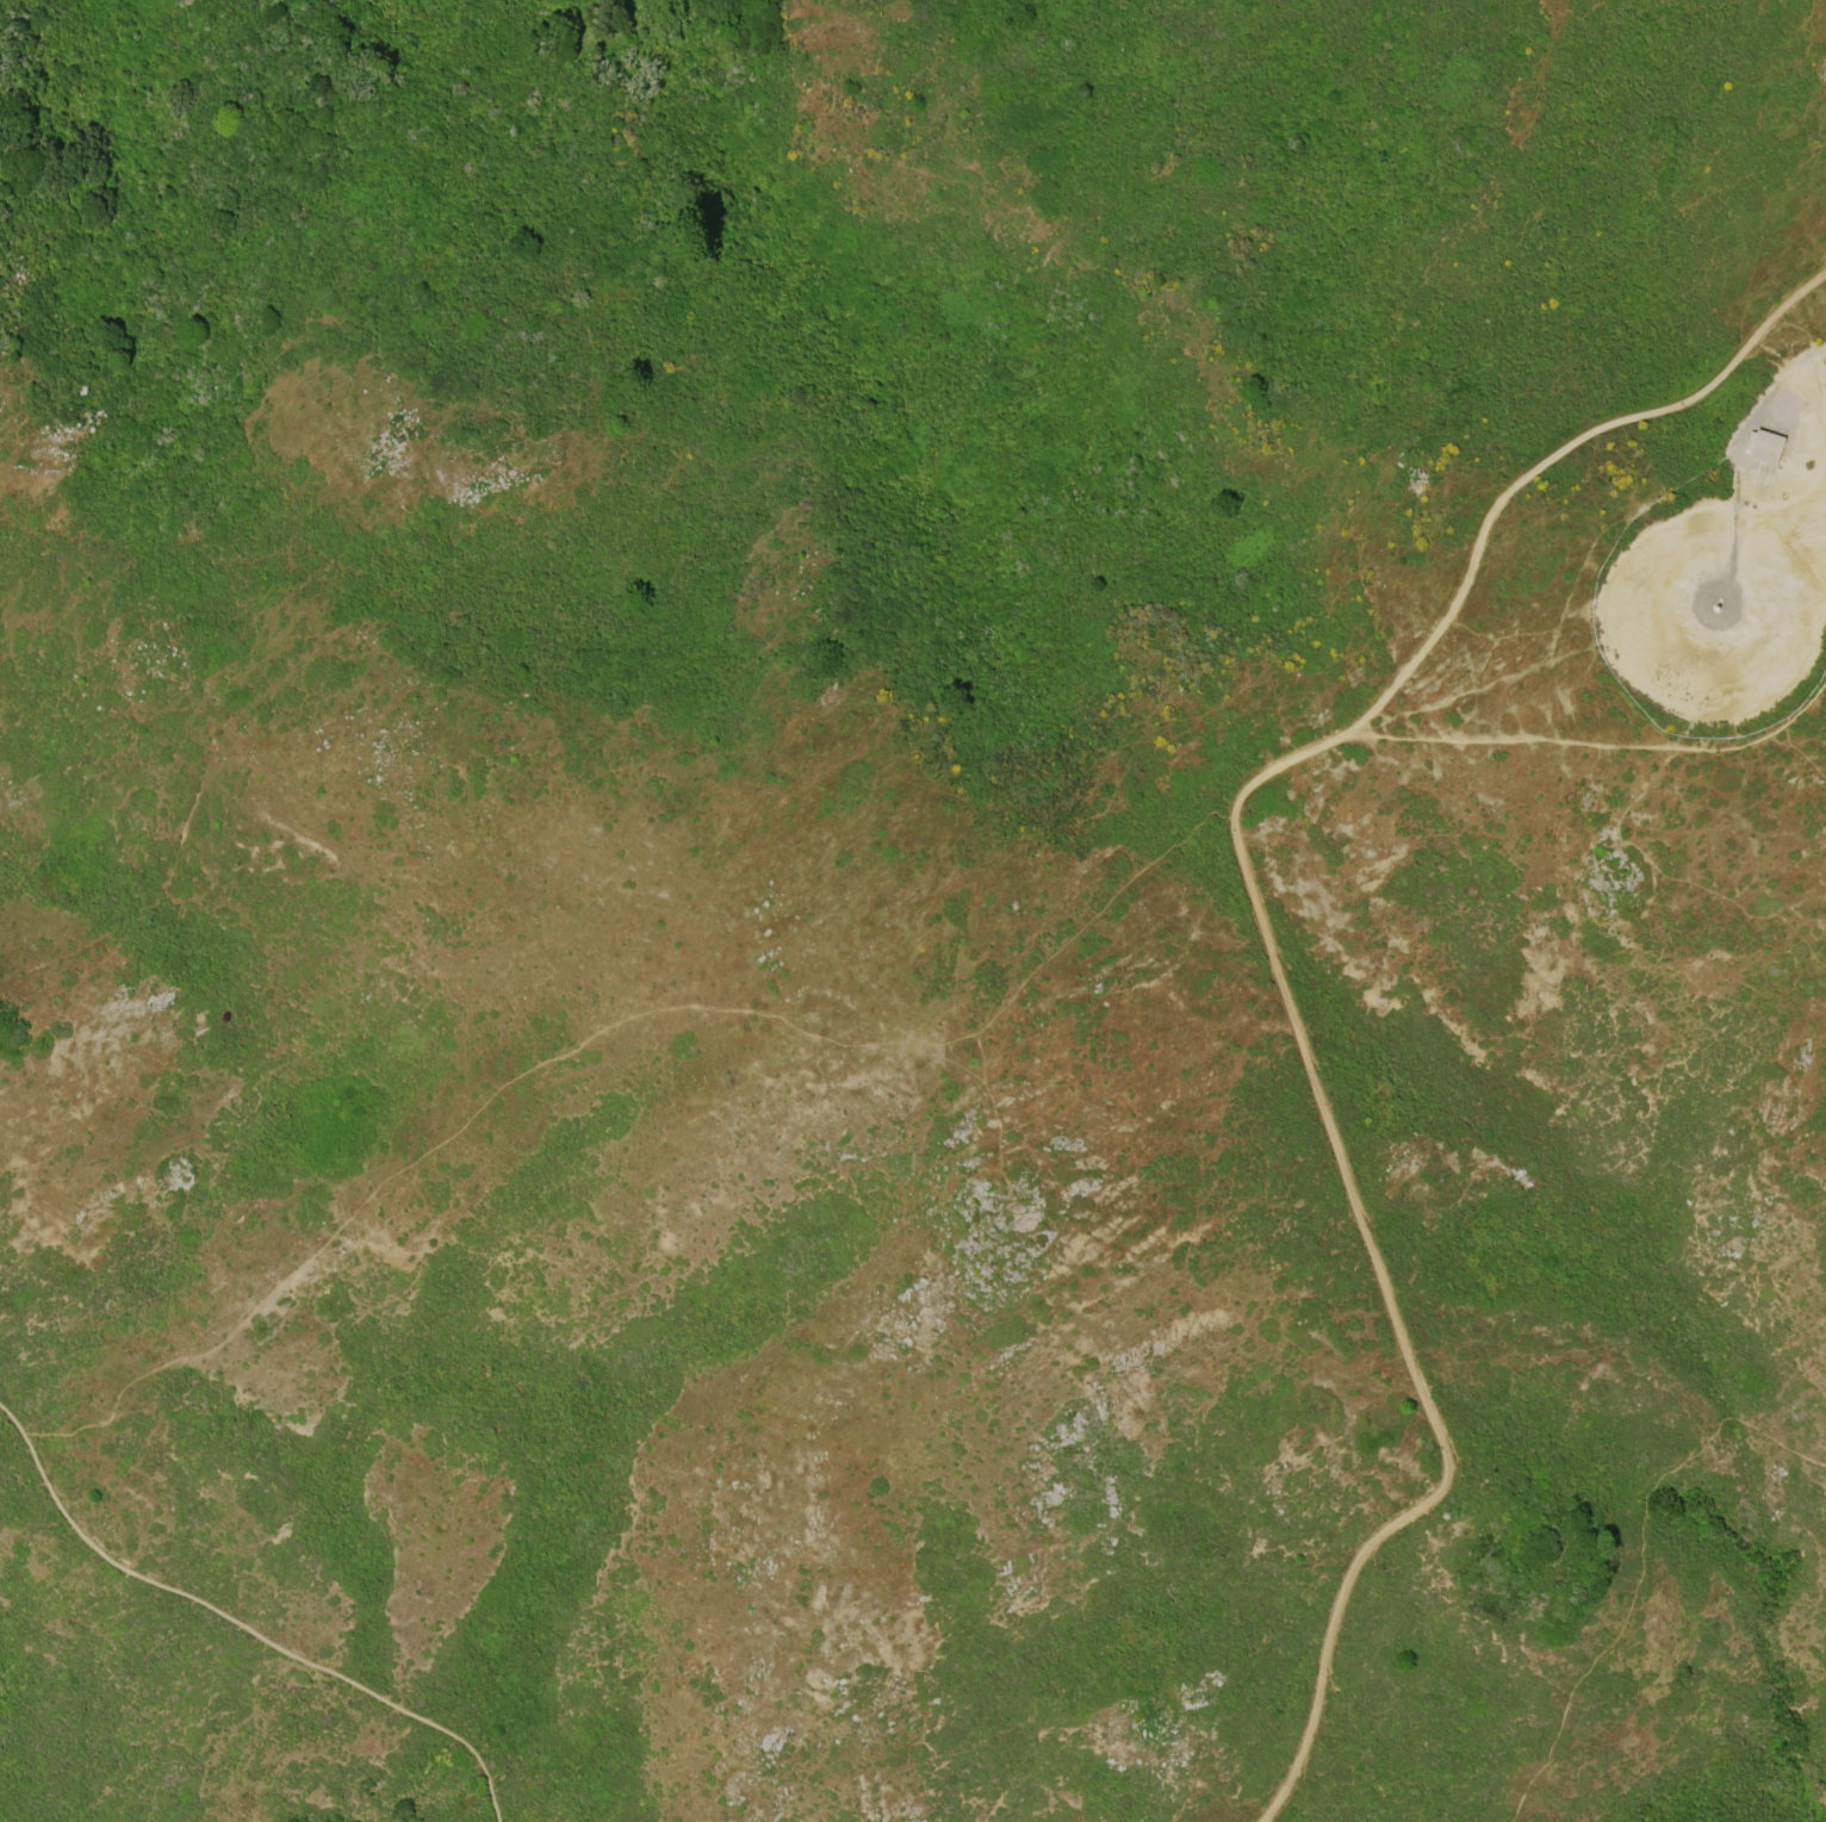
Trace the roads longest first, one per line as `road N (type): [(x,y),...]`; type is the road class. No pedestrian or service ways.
road 1 (track): [(1276,1821),(1349,1581),(1375,1540),(1441,1495),(1448,1475),(1235,829),(1252,788),(1346,739)]
road 2 (track): [(1346,739),(1396,692),(1447,616),(1493,514),(1605,425),(1676,406),(1719,381),(1785,305),(1825,275)]

